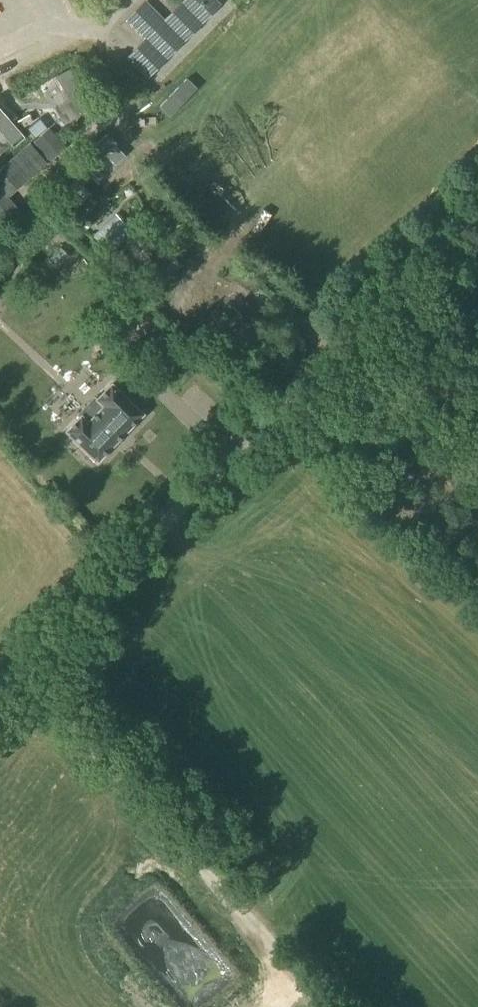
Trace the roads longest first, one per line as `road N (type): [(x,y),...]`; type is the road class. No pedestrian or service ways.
road 1 (unclassified): [(0,707),(477,201)]

